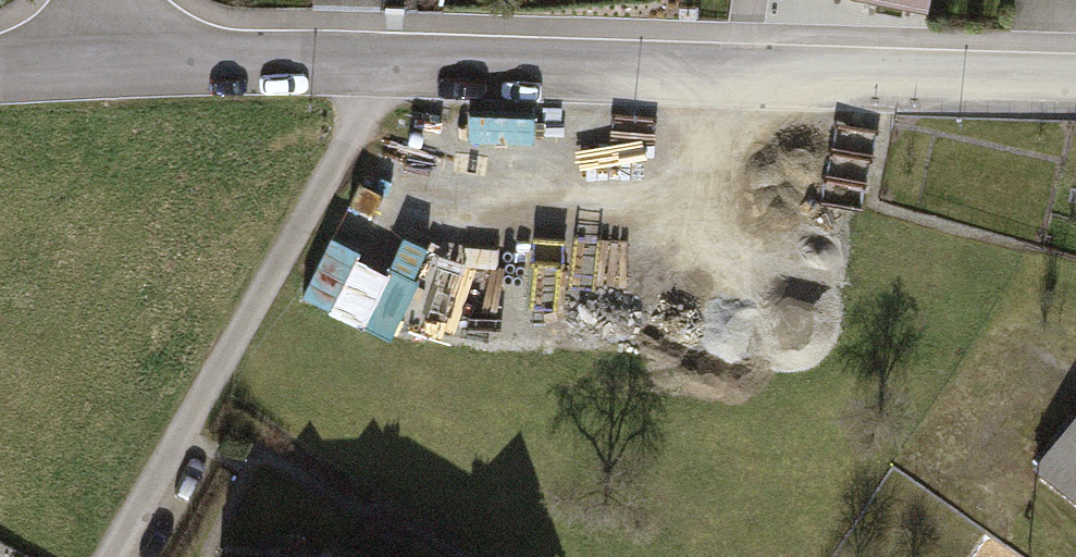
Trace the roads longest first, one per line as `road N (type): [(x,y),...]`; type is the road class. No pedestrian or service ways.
road 1 (residential): [(401,74),(107,556)]
road 2 (residential): [(1075,72),(732,68)]
road 3 (residential): [(732,68),(401,74)]
road 4 (residential): [(401,74),(99,75)]

